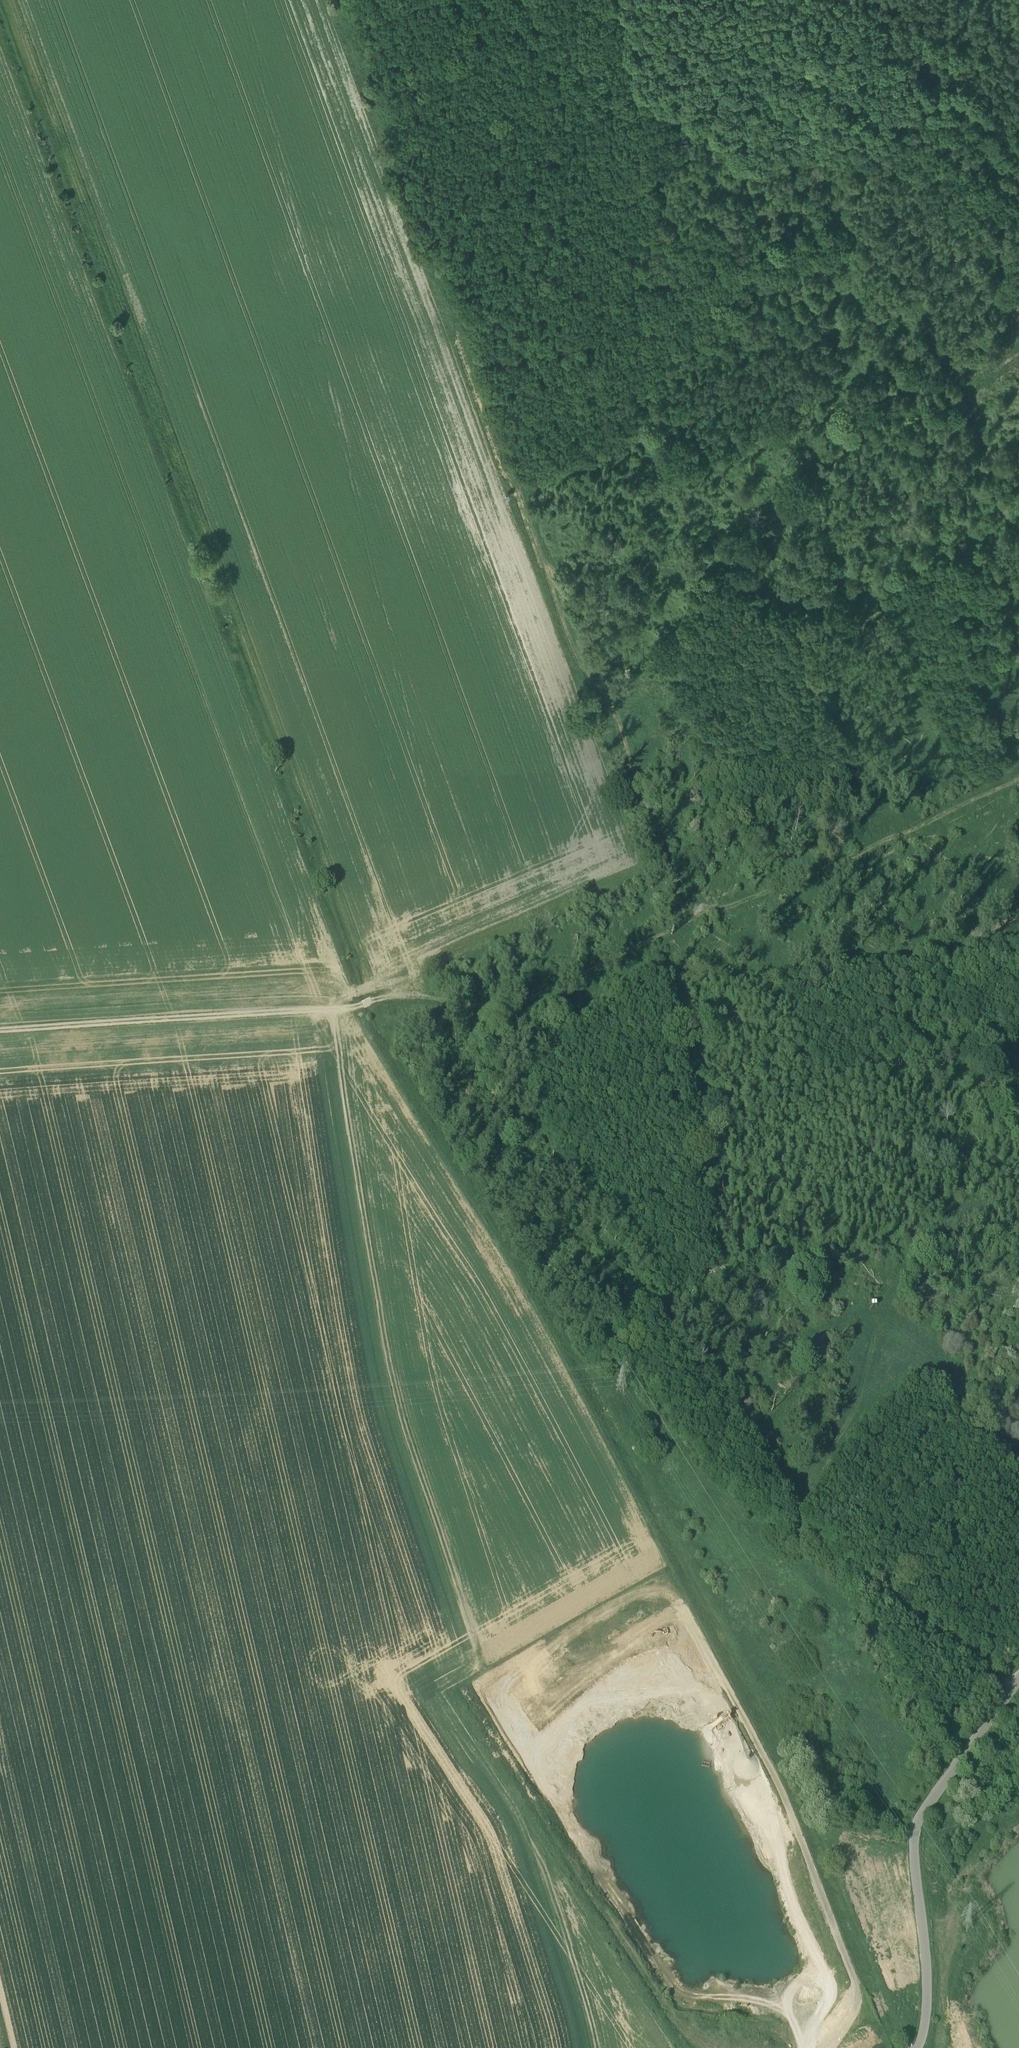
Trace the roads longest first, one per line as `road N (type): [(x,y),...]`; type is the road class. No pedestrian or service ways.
road 1 (track): [(0,1030),(339,1009),(380,997),(516,996),(1018,785)]
road 2 (track): [(336,1009),(392,1353),(486,1667)]
road 3 (tertiary): [(1018,1681),(915,1833),(928,1978),(917,2047)]

